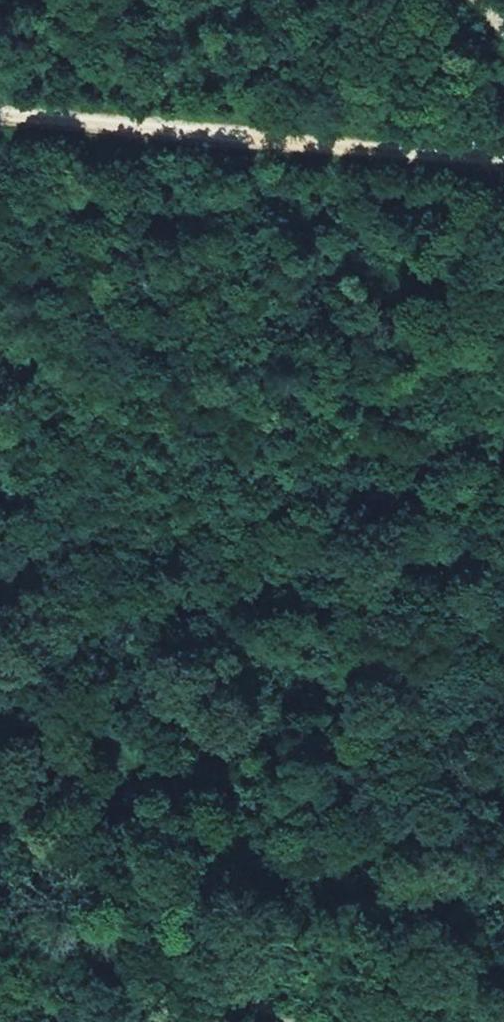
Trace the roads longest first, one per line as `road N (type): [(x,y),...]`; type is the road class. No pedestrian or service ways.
road 1 (track): [(503,155),(0,109)]
road 2 (track): [(294,1021),(91,850),(0,854)]

